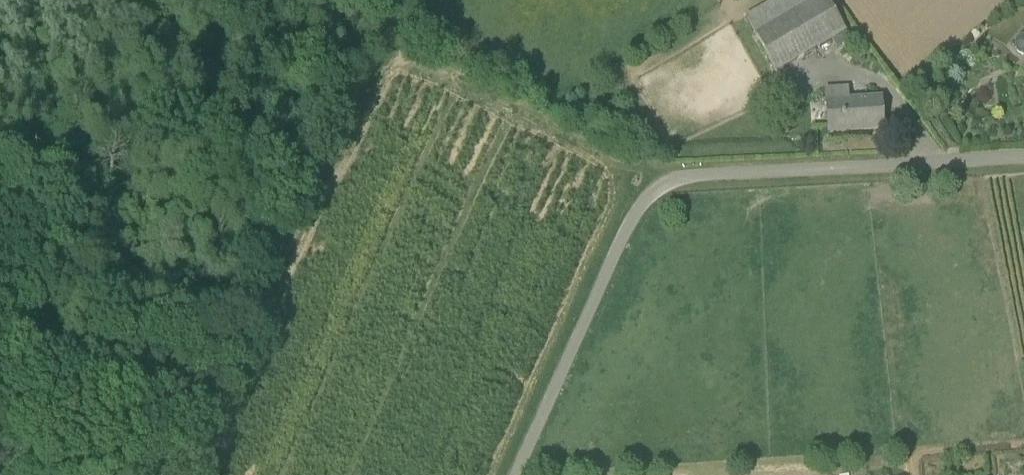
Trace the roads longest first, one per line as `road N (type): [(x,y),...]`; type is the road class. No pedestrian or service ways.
road 1 (unclassified): [(521,474),(661,186),(684,175),(1023,158)]

